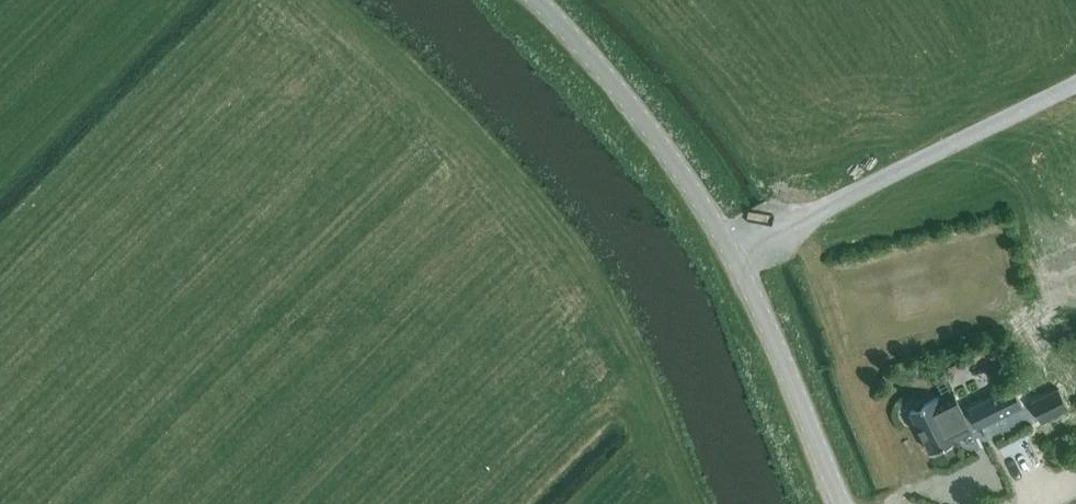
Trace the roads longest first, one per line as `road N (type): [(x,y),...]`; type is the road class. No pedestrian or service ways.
road 1 (tertiary): [(840,503),(781,355),(701,202),(640,116),(534,0)]

